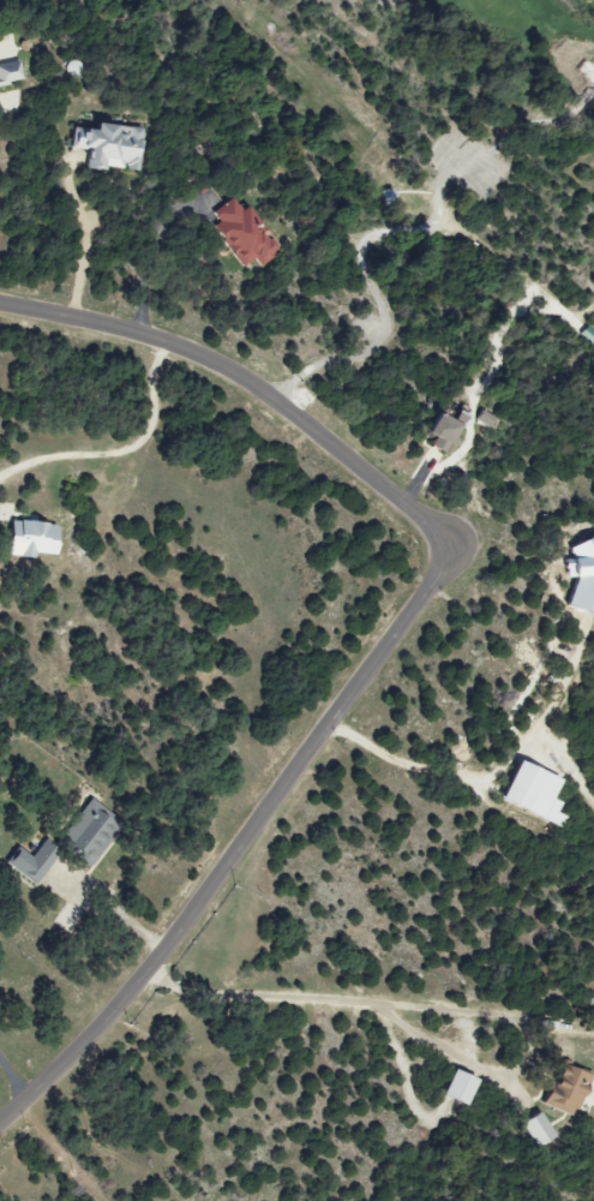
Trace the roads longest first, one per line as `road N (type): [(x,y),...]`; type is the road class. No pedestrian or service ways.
road 1 (residential): [(0,307),(226,368),(451,540),(413,610),(143,978),(0,1121)]

